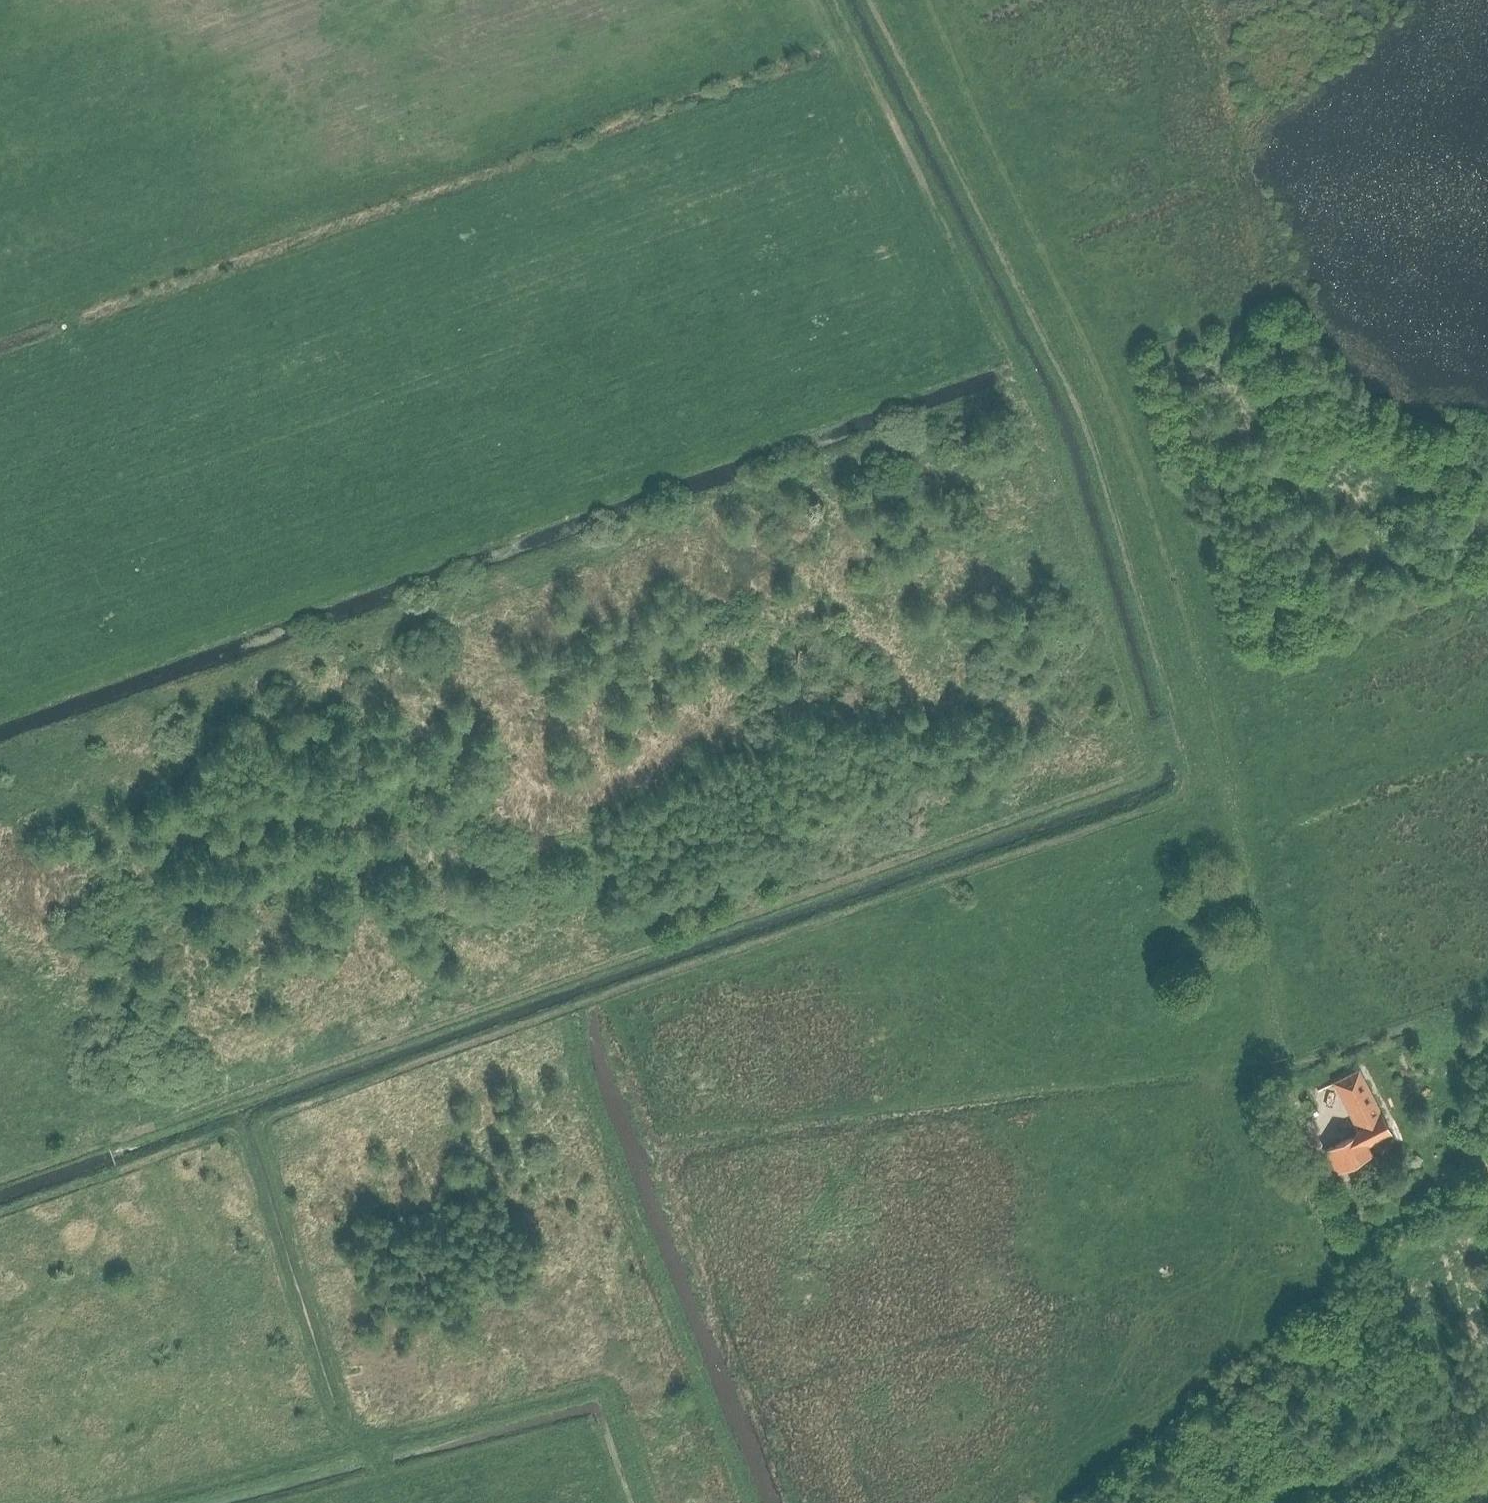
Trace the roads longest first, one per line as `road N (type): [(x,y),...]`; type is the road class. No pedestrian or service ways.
road 1 (track): [(1477,1502),(1273,1057)]

